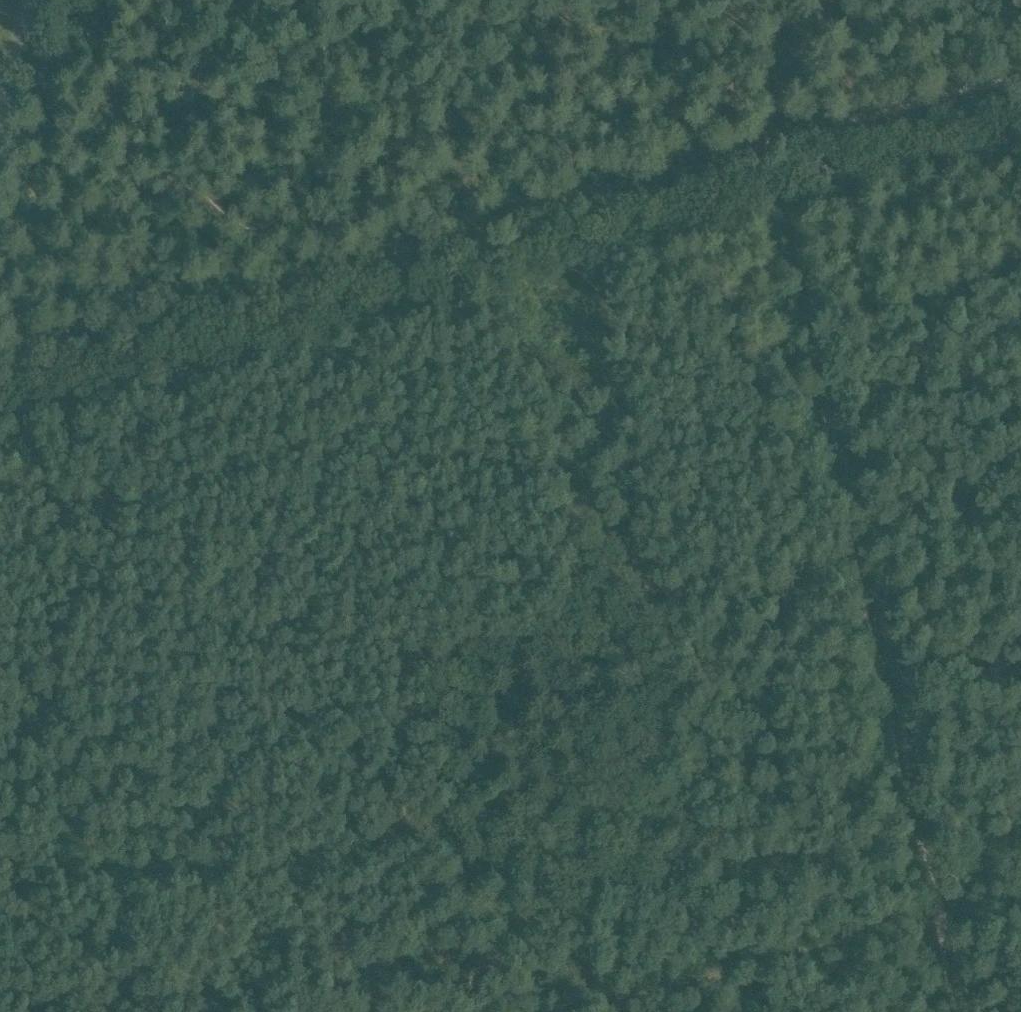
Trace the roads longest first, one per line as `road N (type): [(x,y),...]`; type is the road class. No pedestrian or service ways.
road 1 (track): [(67,346),(1020,80)]

